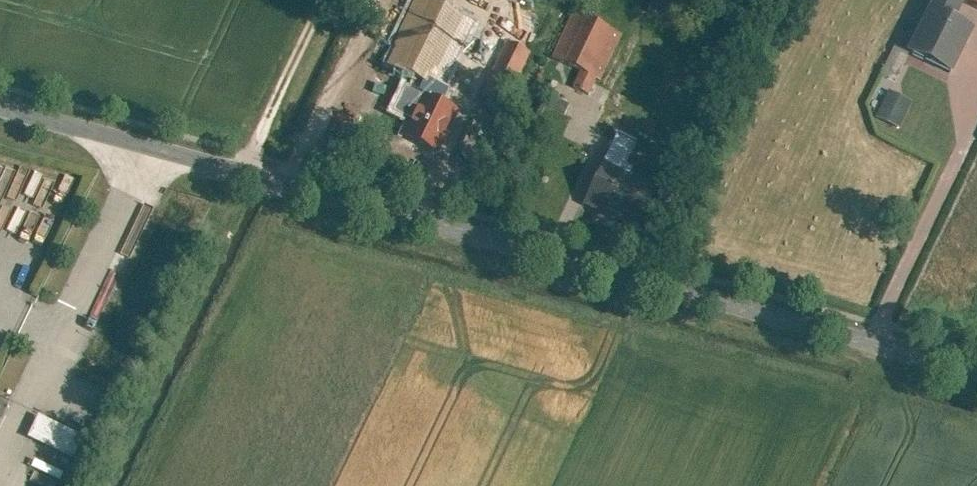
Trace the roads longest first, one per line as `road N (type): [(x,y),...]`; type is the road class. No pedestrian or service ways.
road 1 (unclassified): [(0,111),(976,371)]

